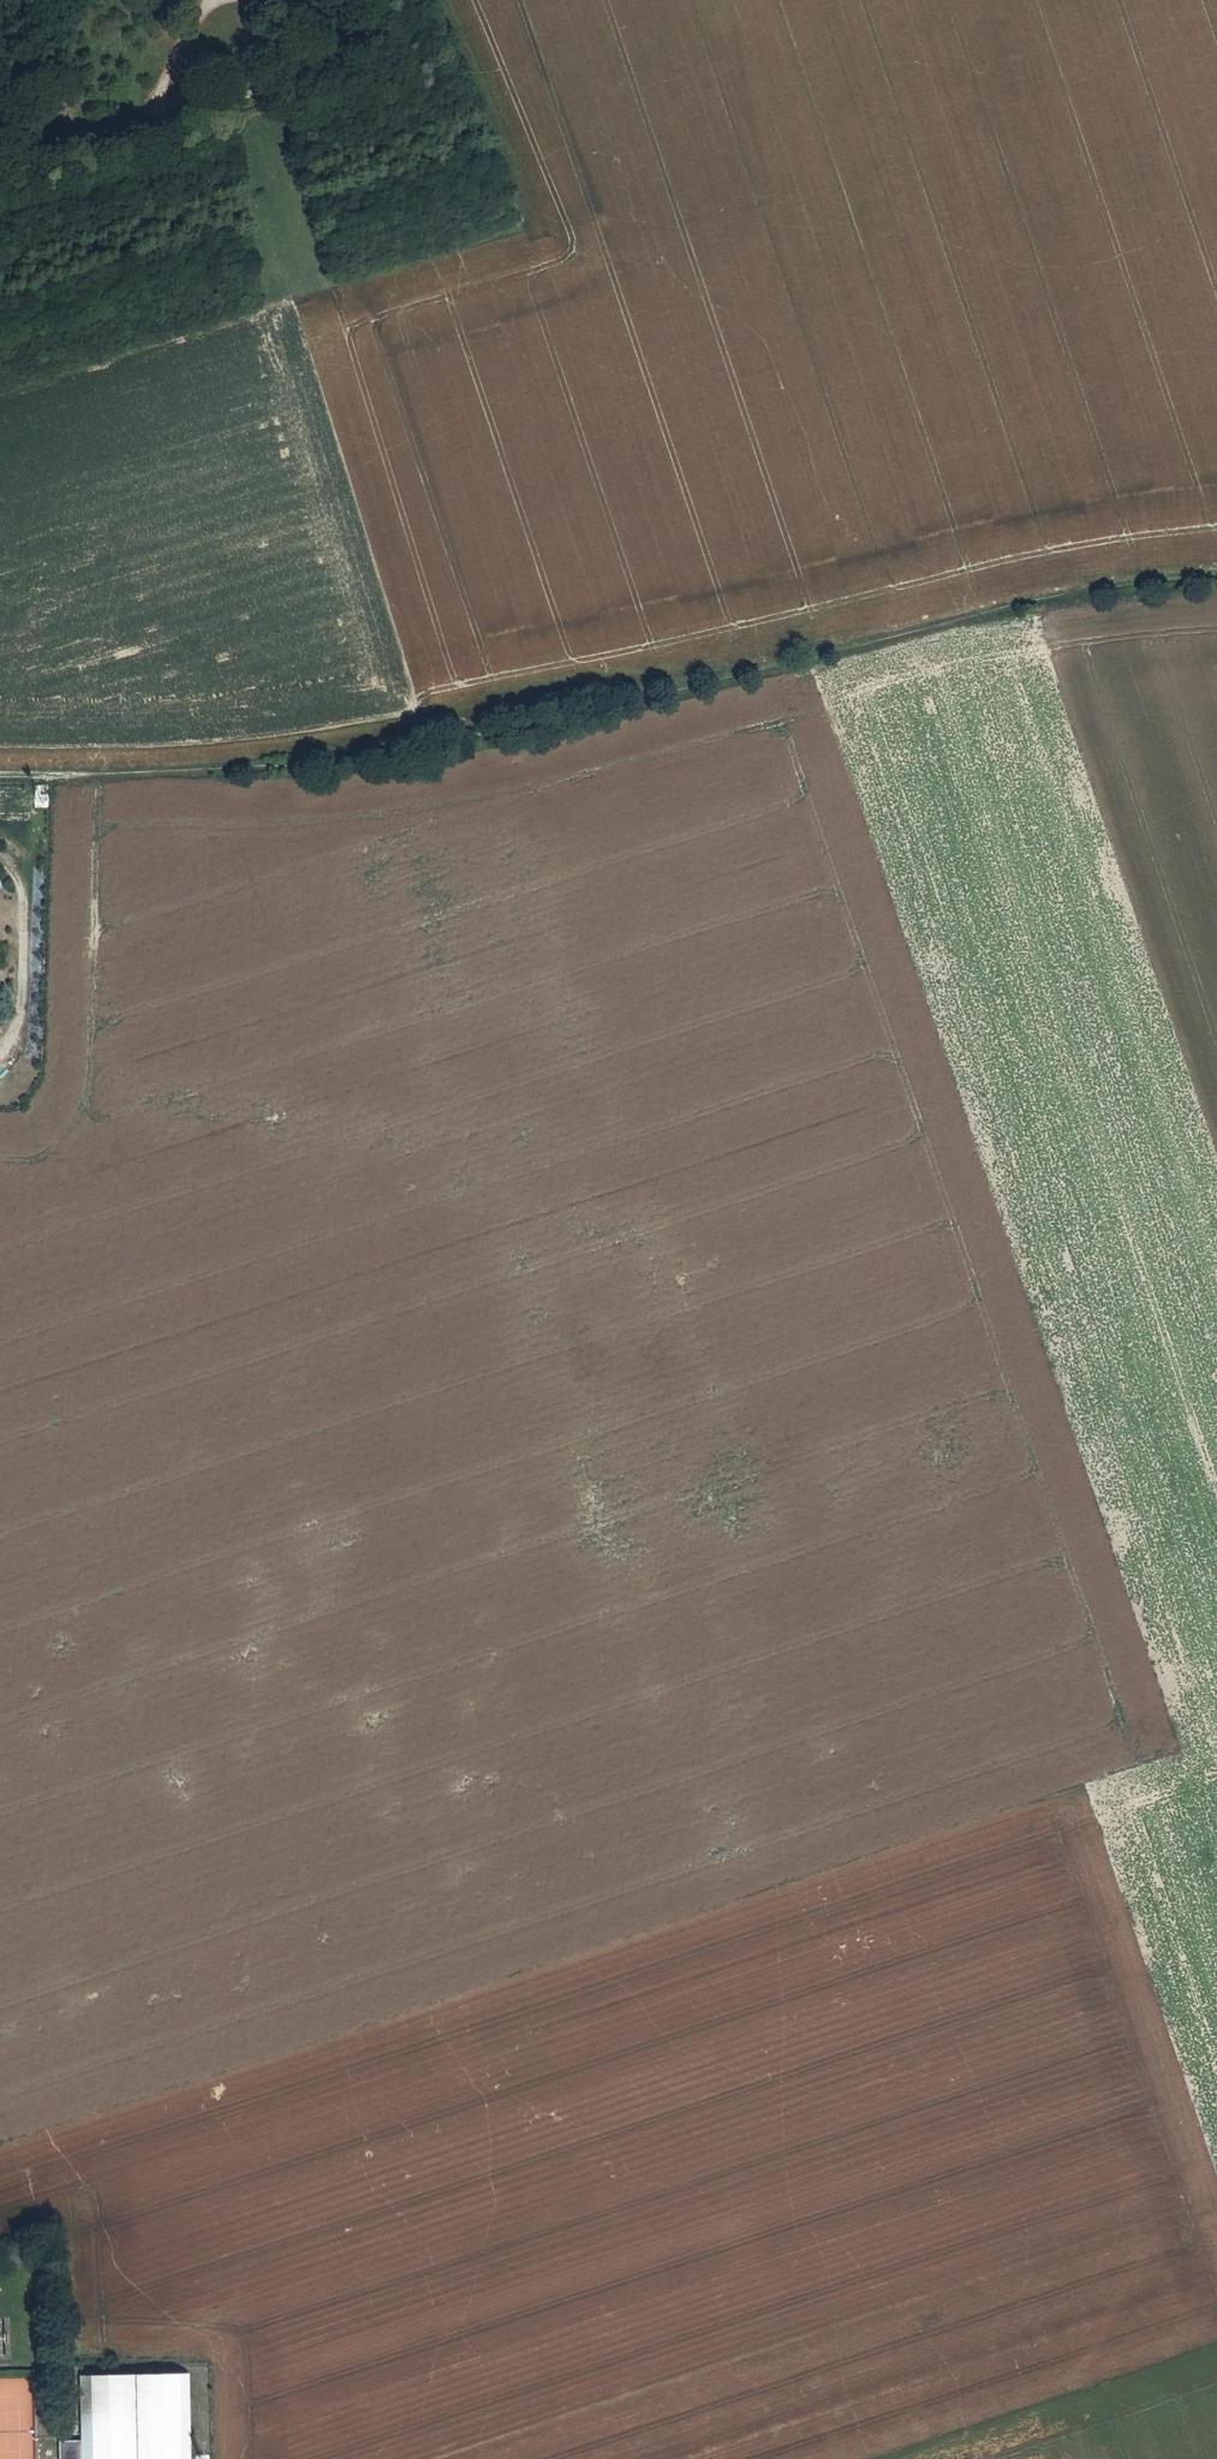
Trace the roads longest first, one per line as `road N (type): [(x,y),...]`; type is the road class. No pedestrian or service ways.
road 1 (track): [(0,774),(145,774),(382,754),(778,670),(1010,611),(1216,584)]
road 2 (unclassified): [(0,149),(47,0)]

